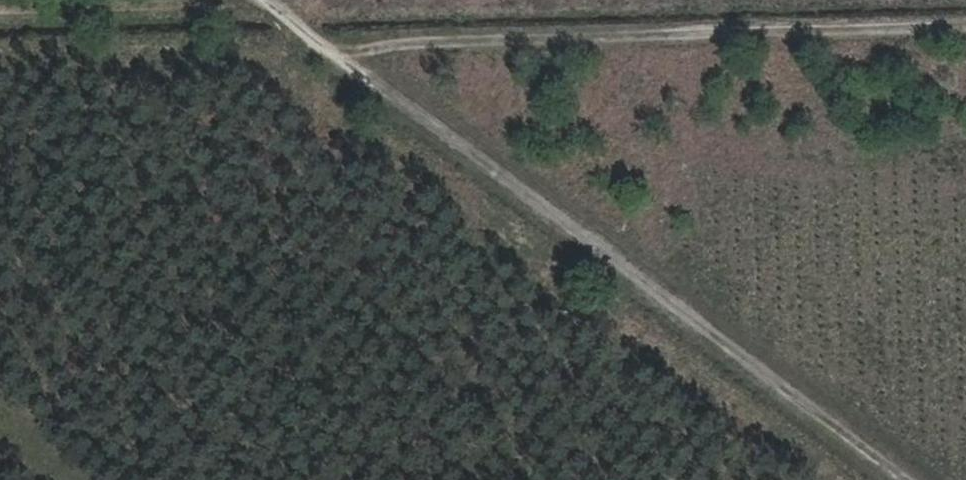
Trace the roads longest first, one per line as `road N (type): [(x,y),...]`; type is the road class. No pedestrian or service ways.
road 1 (track): [(909,479),(269,0)]
road 2 (track): [(349,61),(397,33),(965,12)]

